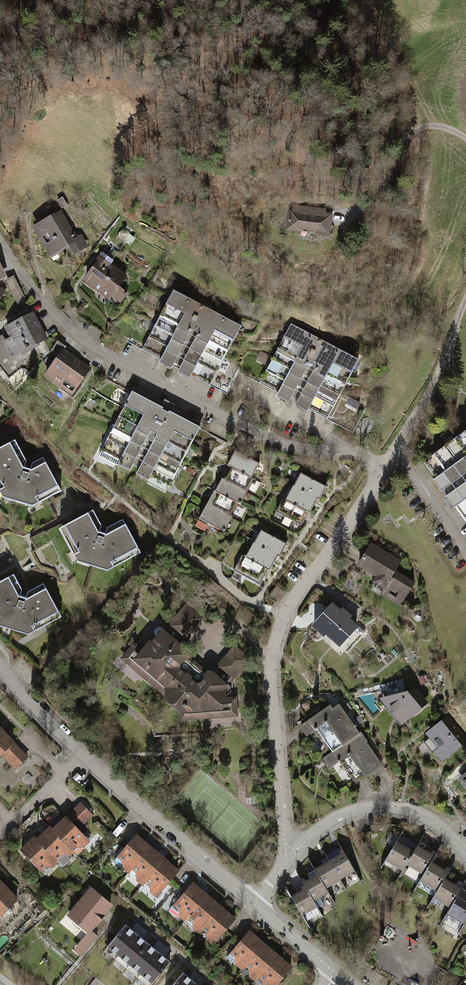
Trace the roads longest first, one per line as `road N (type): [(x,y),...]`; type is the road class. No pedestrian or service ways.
road 1 (motorway): [(0,43),(465,138)]
road 2 (residential): [(0,241),(55,318),(92,347),(293,450),(365,457),(387,469)]
road 3 (residential): [(292,856),(268,663),(281,613),(387,469)]
road 4 (residential): [(0,668),(84,755),(253,903)]
road 5 (motorway): [(465,52),(213,0)]
road 6 (residential): [(465,857),(427,818),(368,808),(325,823),(292,856)]
road 7 (residential): [(396,457),(443,368),(465,302)]
road 8 (residential): [(465,140),(434,128),(411,133),(351,222)]

